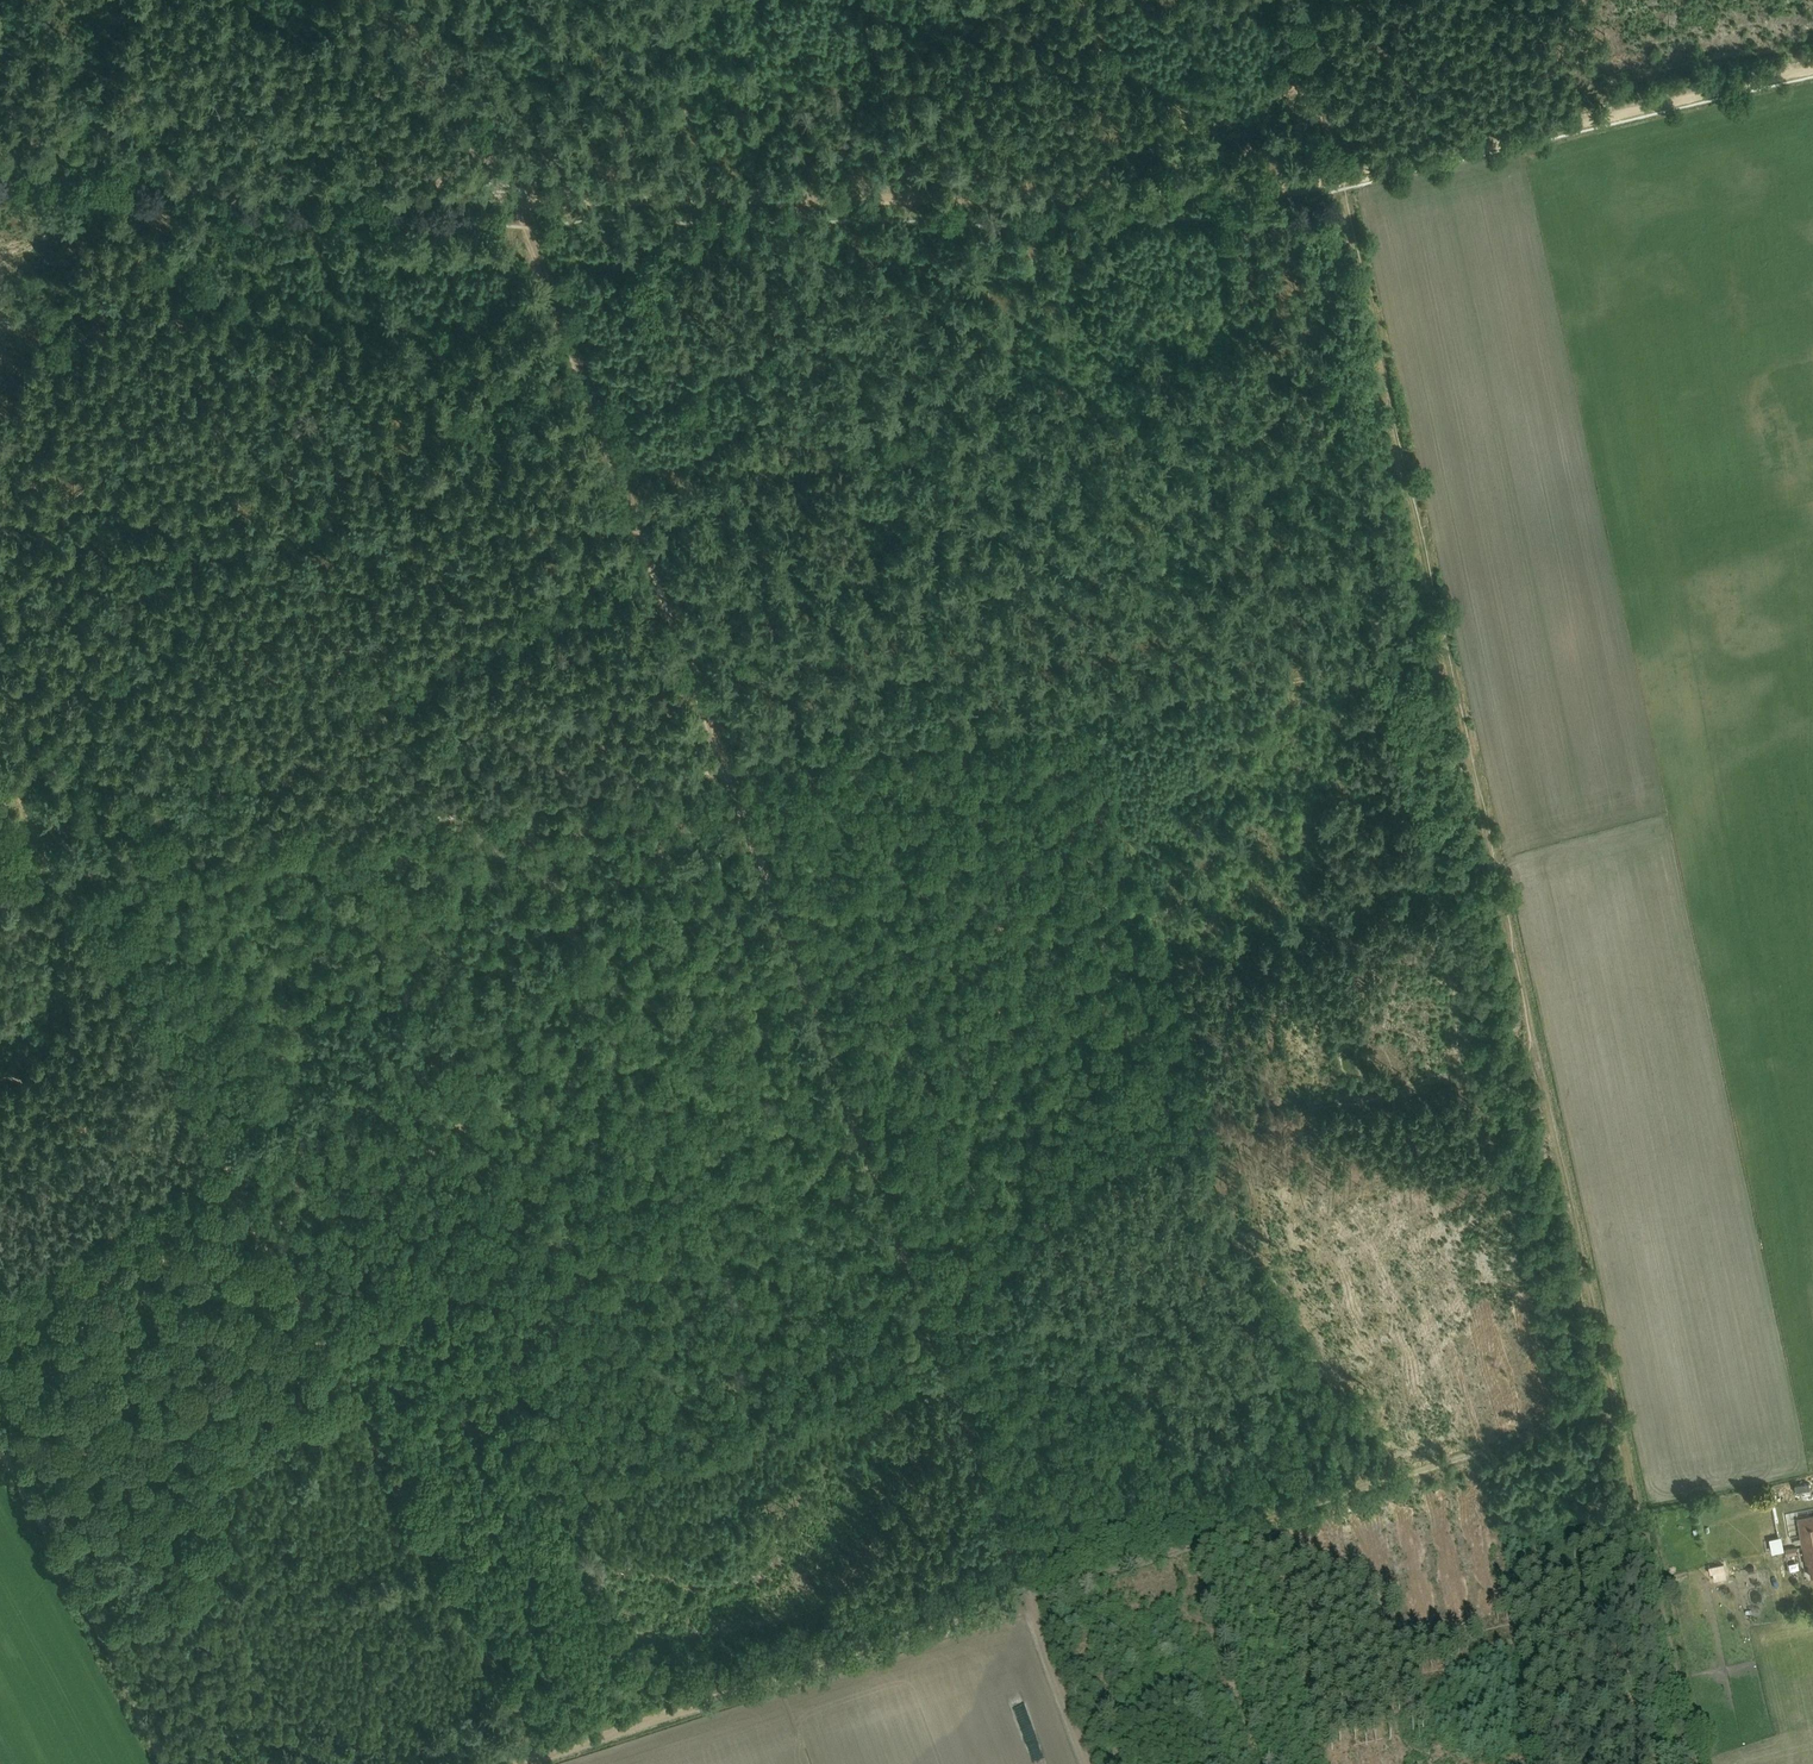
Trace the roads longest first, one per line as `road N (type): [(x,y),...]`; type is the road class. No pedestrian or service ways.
road 1 (track): [(0,168),(164,187),(710,198),(1243,191),(1347,180)]
road 2 (track): [(730,774),(519,196),(497,151),(386,0)]
road 3 (track): [(945,1365),(890,1406),(749,1436),(565,1496),(546,1489),(508,1412),(508,1390),(478,1316),(461,1298),(328,1341)]
road 4 (track): [(1698,1763),(1535,1052)]
road 5 (track): [(1535,1052),(1110,1165),(996,1277),(927,1312)]
road 6 (track): [(61,877),(730,774)]
road 7 (track): [(221,1153),(746,819)]
road 8 (track): [(1616,1406),(1028,1598)]
road 9 (track): [(1028,1598),(520,1763)]
road 10 (track): [(746,819),(927,1312)]
road 11 (track): [(1347,180),(1447,652)]
road 12 (track): [(1347,180),(1812,69)]
road 13 (track): [(328,1341),(544,1756)]
road 14 (track): [(328,1341),(242,1205),(0,1366)]
road 15 (track): [(1447,652),(1003,730)]
road 16 (track): [(1447,652),(1535,1052)]
road 17 (track): [(161,1763),(0,1450)]
road 18 (track): [(61,877),(221,1153)]
road 19 (track): [(1003,730),(730,774)]
road 20 (track): [(1028,1598),(945,1365)]
road 21 (track): [(1316,0),(1347,180)]
road 22 (track): [(1089,1763),(1028,1598)]
road 23 (track): [(0,762),(61,877)]

